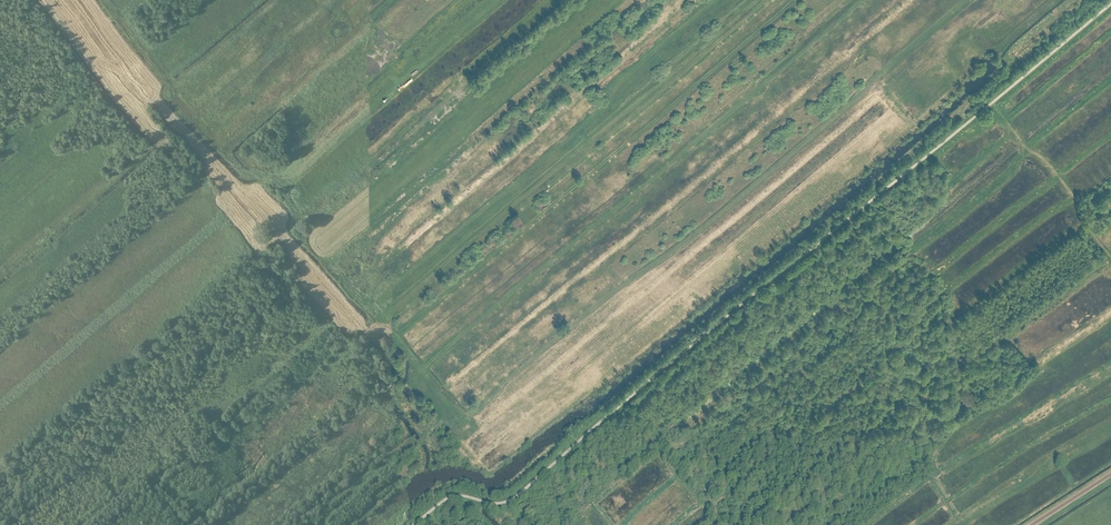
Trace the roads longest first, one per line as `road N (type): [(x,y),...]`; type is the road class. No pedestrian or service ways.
road 1 (track): [(75,0),(228,180),(249,190),(279,175)]

